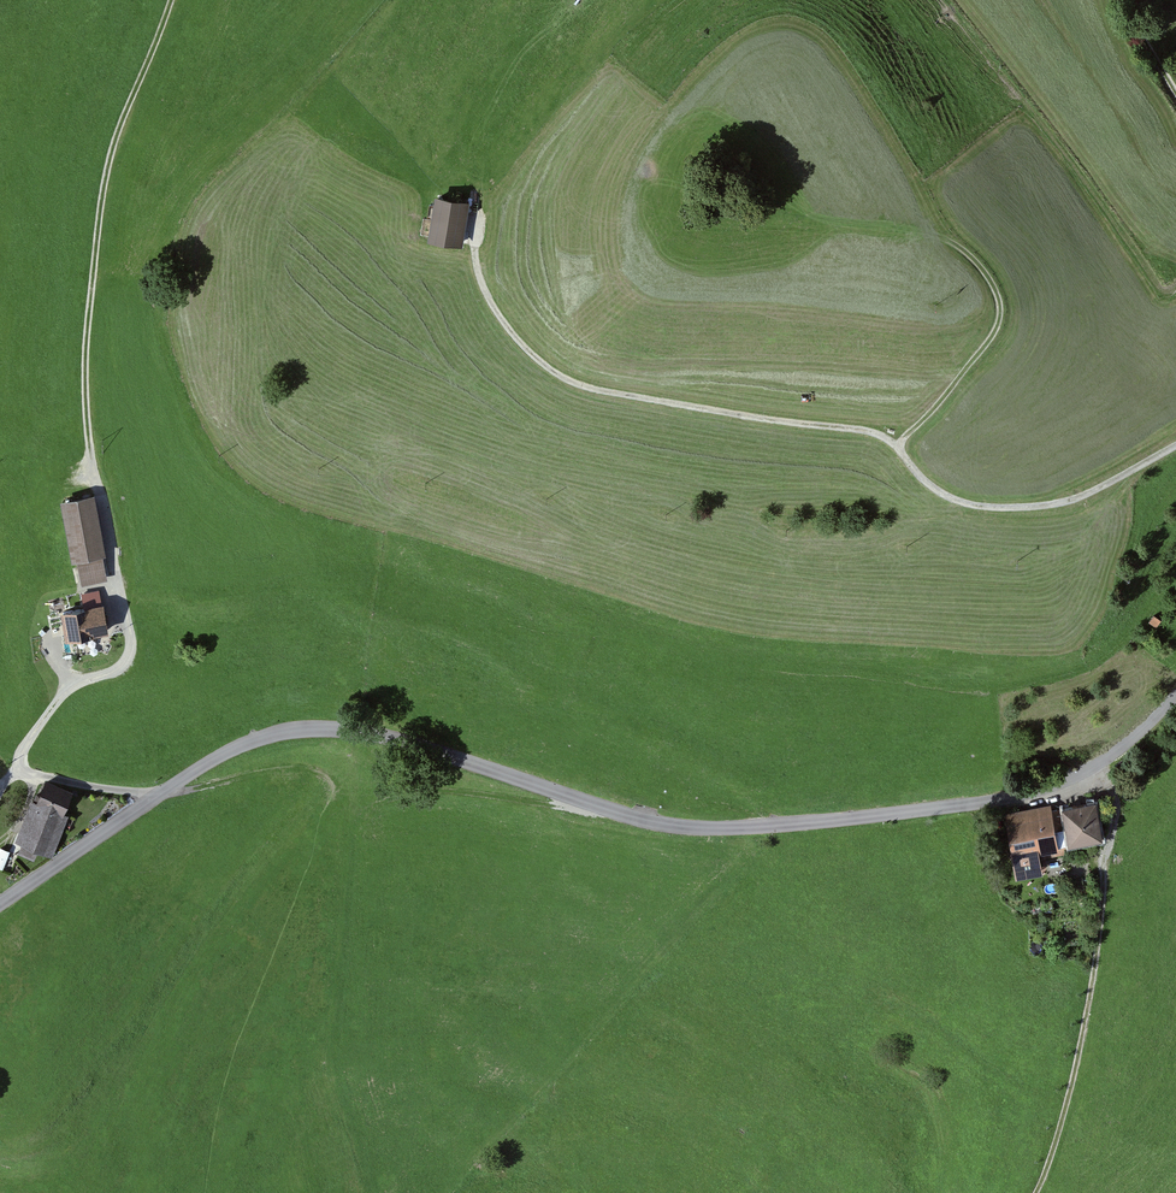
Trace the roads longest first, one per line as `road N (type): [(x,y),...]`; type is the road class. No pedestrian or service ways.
road 1 (tertiary): [(1175,695),(1126,744),(1052,785),(793,823),(685,826),(637,818),(416,743),(326,727),(245,742),(162,793)]
road 2 (track): [(172,0),(124,115),(96,235),(87,419),(123,612)]
road 3 (track): [(1175,444),(1057,503),(990,507),(926,480),(897,445),(986,344),(1000,307),(977,262),(947,240)]
road 4 (track): [(897,445),(865,429),(592,389),(569,379),(526,349),(489,298),(474,258),(475,226)]
road 5 (track): [(1035,1192),(1056,1143),(1093,974),(1115,810),(1092,767)]
road 6 (unclassified): [(123,612),(122,665),(57,700),(29,738),(20,770),(162,793)]
road 7 (tertiary): [(162,793),(0,902)]

